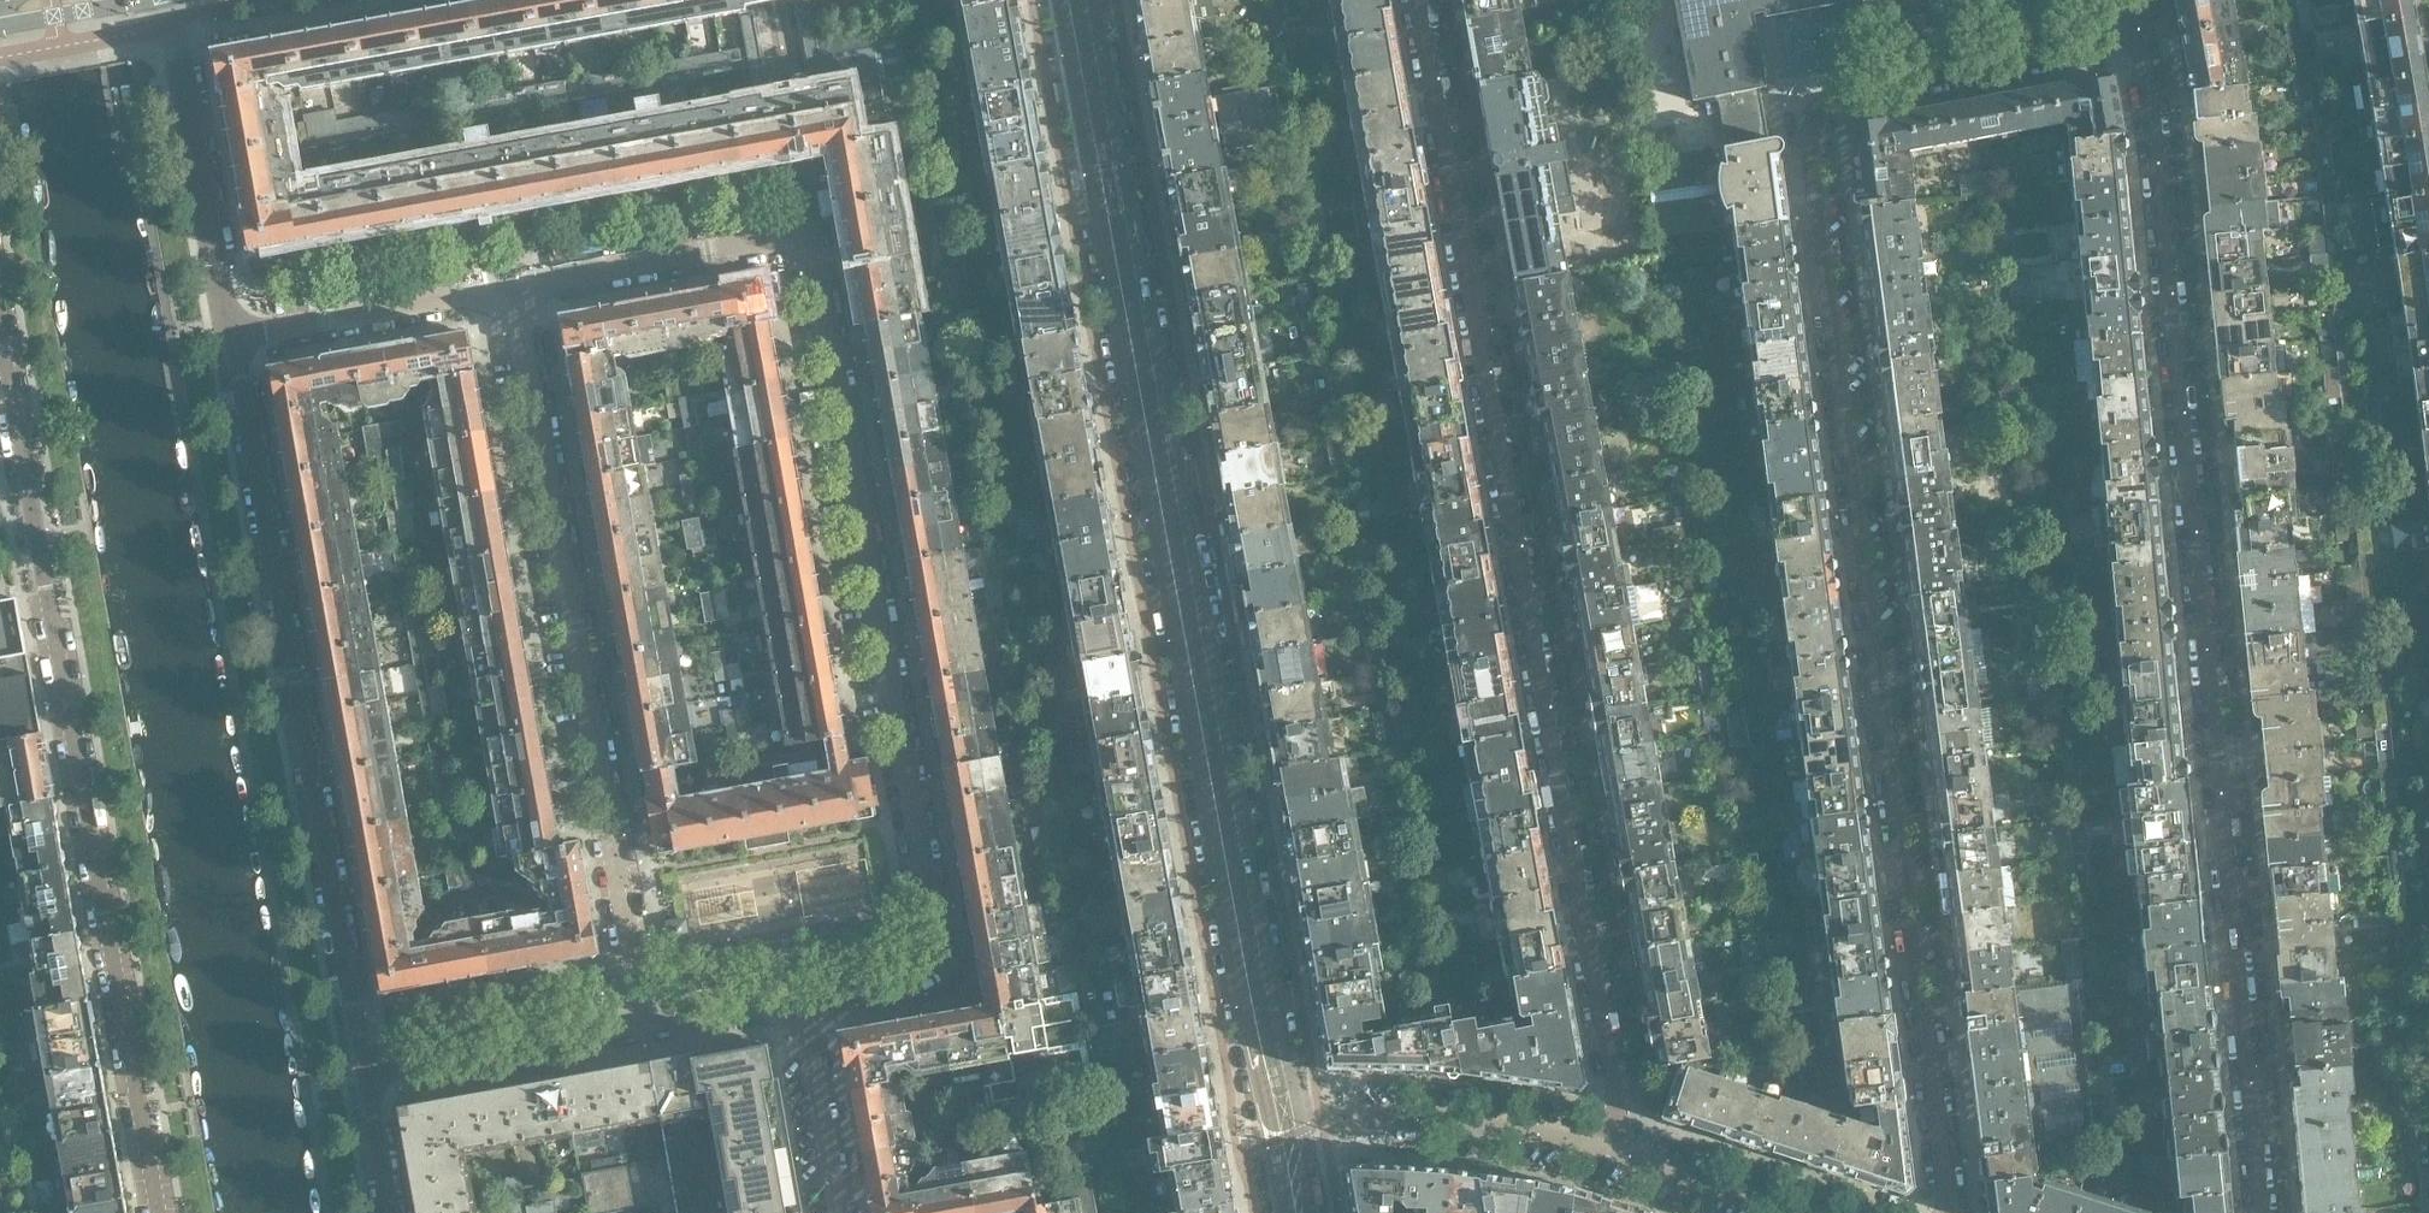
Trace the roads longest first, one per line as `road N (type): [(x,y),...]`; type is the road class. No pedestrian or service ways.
road 1 (residential): [(1946,1212),(1800,92),(2135,39)]
road 2 (residential): [(799,1003),(925,981),(940,951),(813,235),(519,294)]
road 3 (residential): [(1421,0),(1620,1097),(1607,1165)]
road 4 (residential): [(2135,39),(2269,1212)]
road 5 (tertiary): [(1282,1137),(1286,1068),(1090,0)]
road 6 (residential): [(0,332),(160,1212)]
road 7 (residential): [(360,1078),(234,342)]
road 8 (residential): [(651,1028),(519,294)]
road 9 (residential): [(234,342),(167,0)]
road 10 (residential): [(360,1078),(651,1028)]
road 11 (residential): [(1607,1165),(1410,1122),(1321,1120)]
road 12 (residential): [(519,294),(234,342)]
road 13 (residential): [(839,1212),(799,1003)]
road 14 (residential): [(1763,1212),(1607,1165)]
road 15 (residential): [(651,1028),(799,1003)]
road 16 (residential): [(390,1212),(360,1078)]

